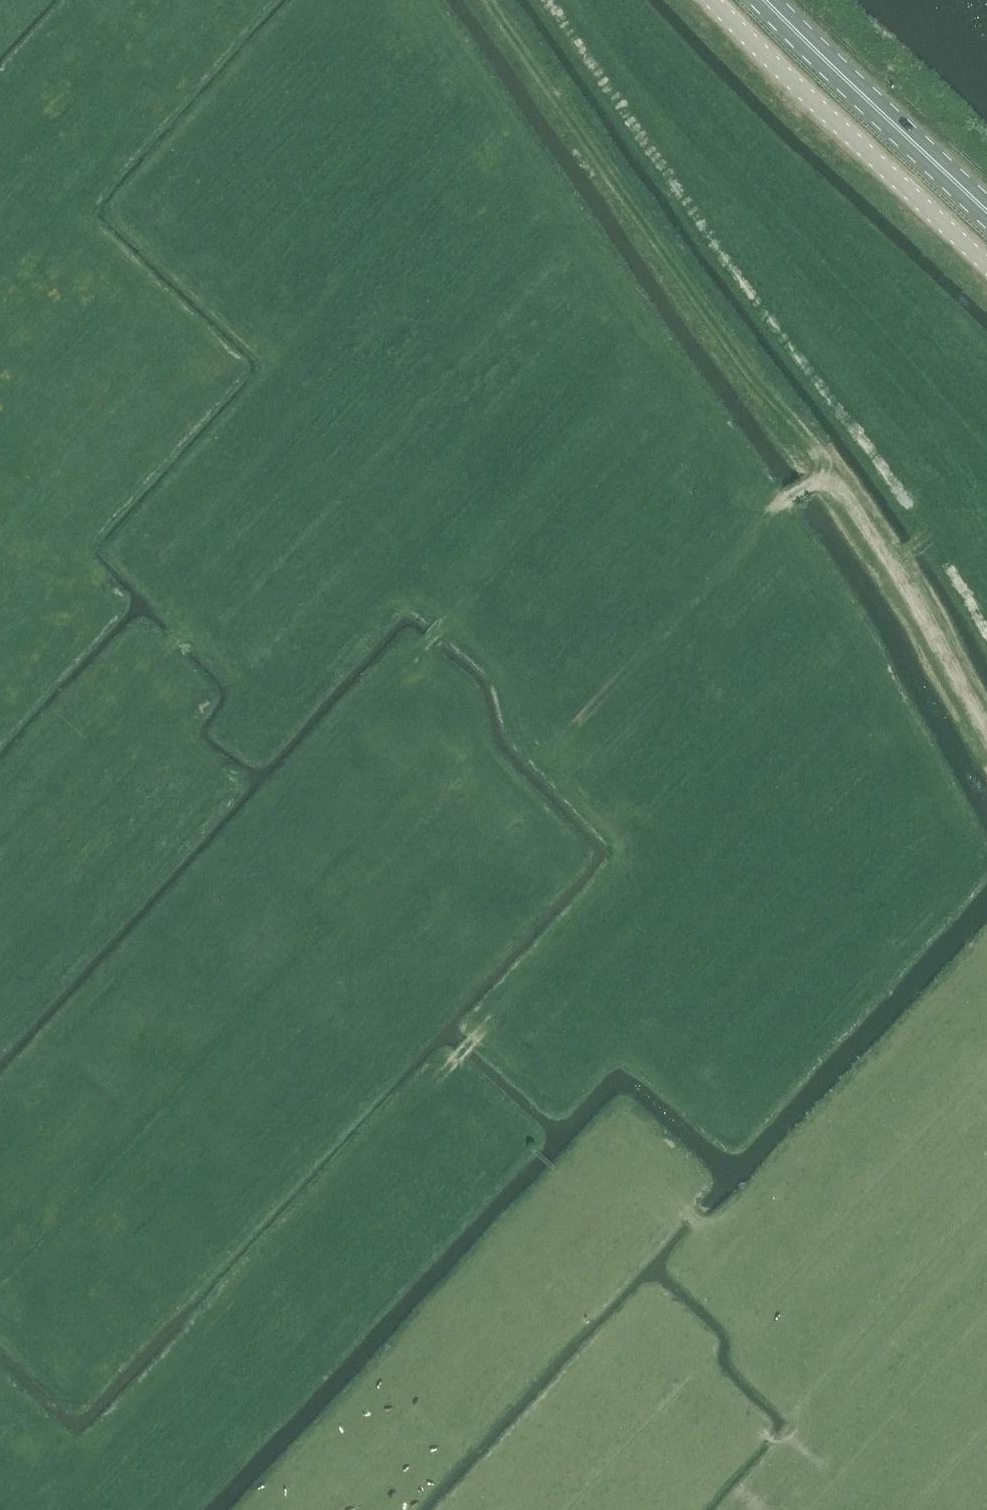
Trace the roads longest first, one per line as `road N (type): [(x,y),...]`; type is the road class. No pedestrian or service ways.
road 1 (track): [(491,0),(824,477),(848,493),(986,732)]
road 2 (unclassified): [(986,266),(713,0)]
road 3 (primary): [(986,211),(765,0)]

